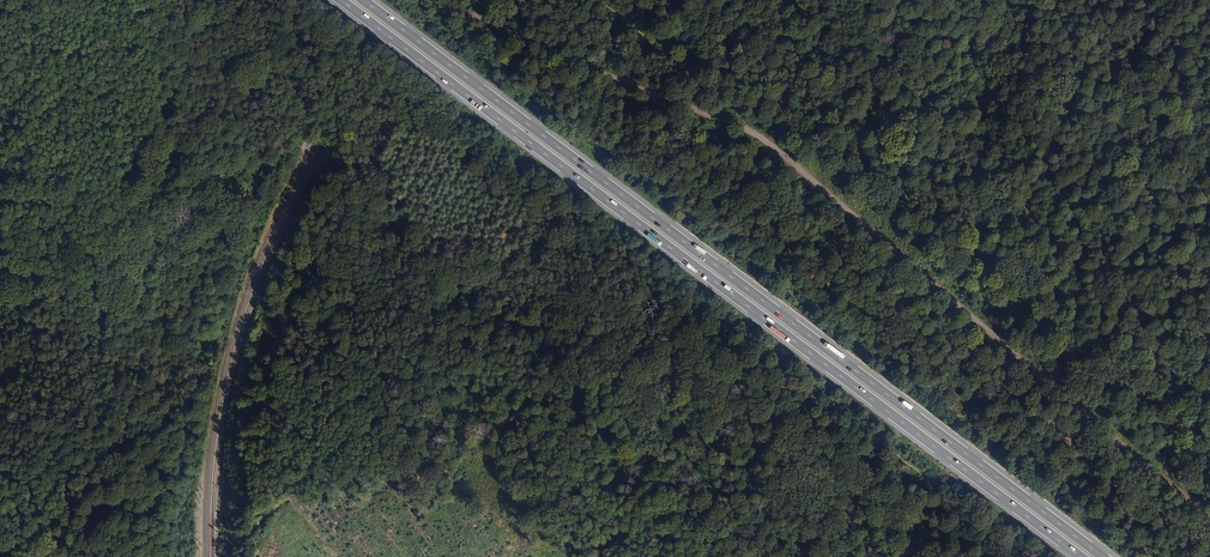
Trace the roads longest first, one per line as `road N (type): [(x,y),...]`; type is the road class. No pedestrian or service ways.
road 1 (motorway): [(1105,556),(364,0)]
road 2 (motorway): [(340,0),(1079,556)]
road 3 (track): [(1209,521),(760,138)]
road 4 (track): [(760,138),(425,0)]
road 5 (track): [(760,138),(825,0)]

